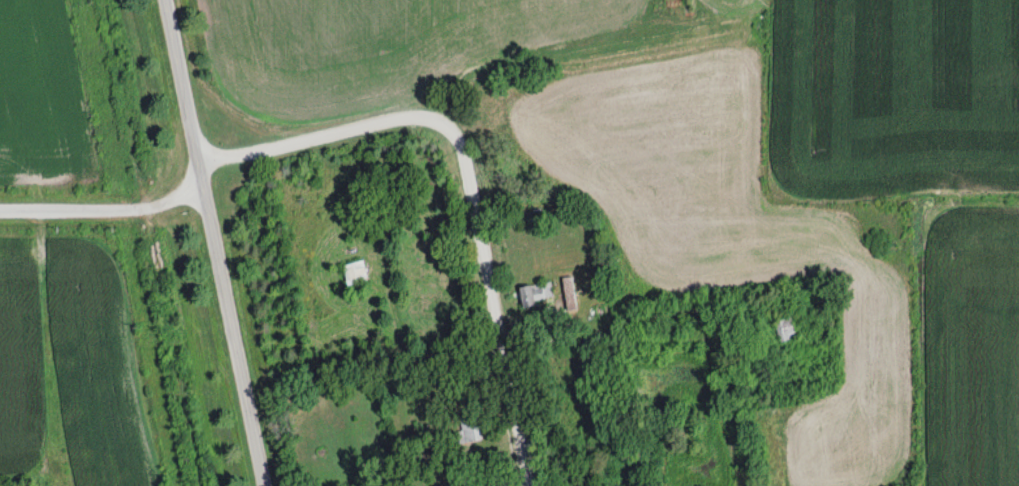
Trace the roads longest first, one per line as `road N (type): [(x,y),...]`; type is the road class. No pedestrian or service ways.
road 1 (residential): [(527,485),(453,135),(410,118),(199,166)]
road 2 (residential): [(265,485),(166,0)]
road 3 (residential): [(777,485),(764,299),(501,351)]
road 4 (residential): [(199,166),(177,200),(148,213),(0,214)]

